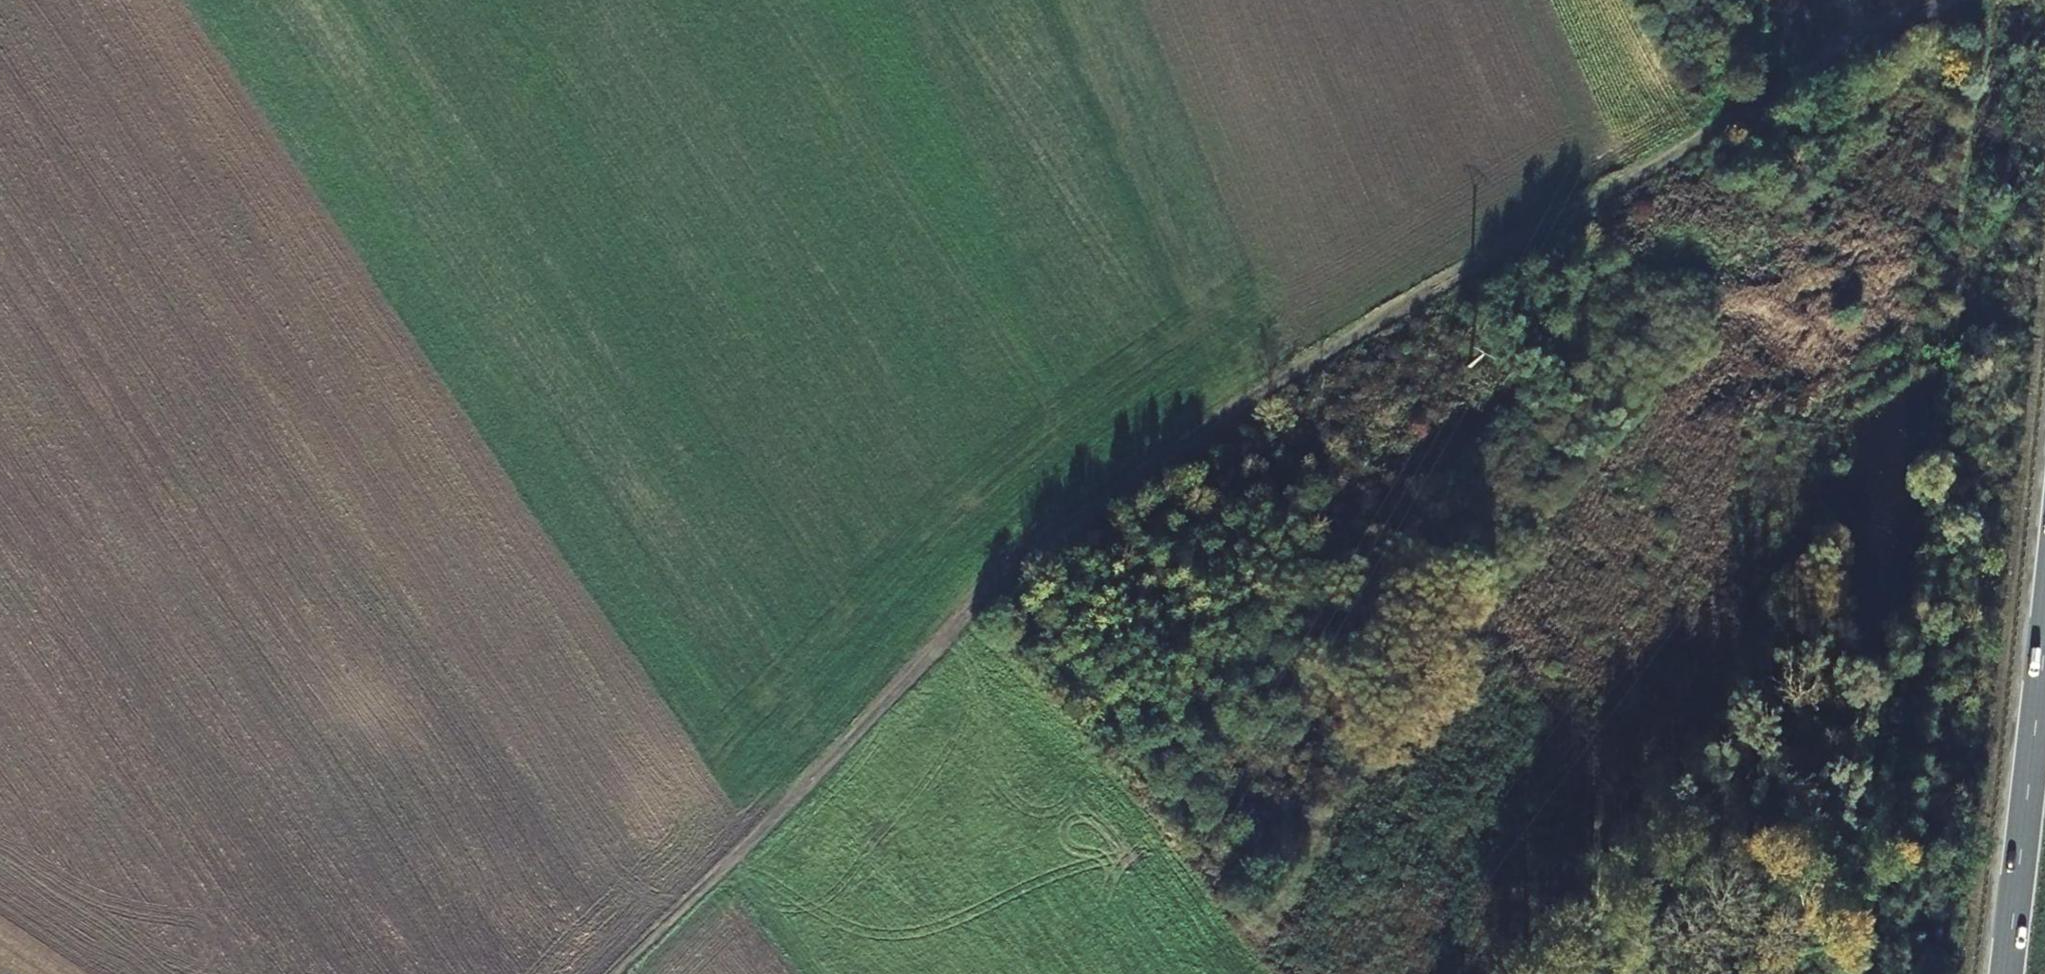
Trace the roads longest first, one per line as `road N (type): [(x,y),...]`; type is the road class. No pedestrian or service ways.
road 1 (track): [(607,973),(1042,552),(1177,445),(1317,353),(1954,0)]
road 2 (trunk): [(2044,677),(2010,973)]

